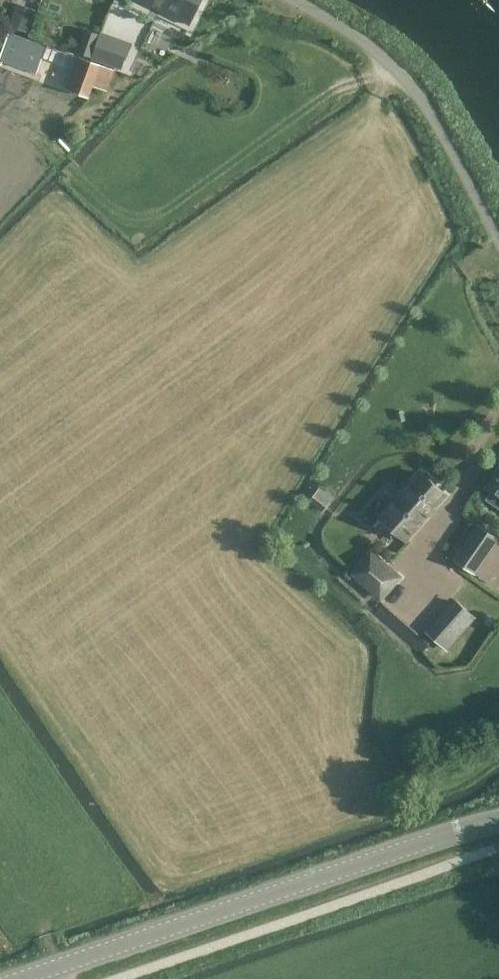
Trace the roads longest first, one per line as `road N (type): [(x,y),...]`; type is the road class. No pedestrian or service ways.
road 1 (secondary): [(30,978),(498,822)]
road 2 (track): [(40,135),(115,211),(159,215),(341,85),(392,67)]
road 3 (unclassified): [(292,0),(364,39),(409,83),(498,236)]

